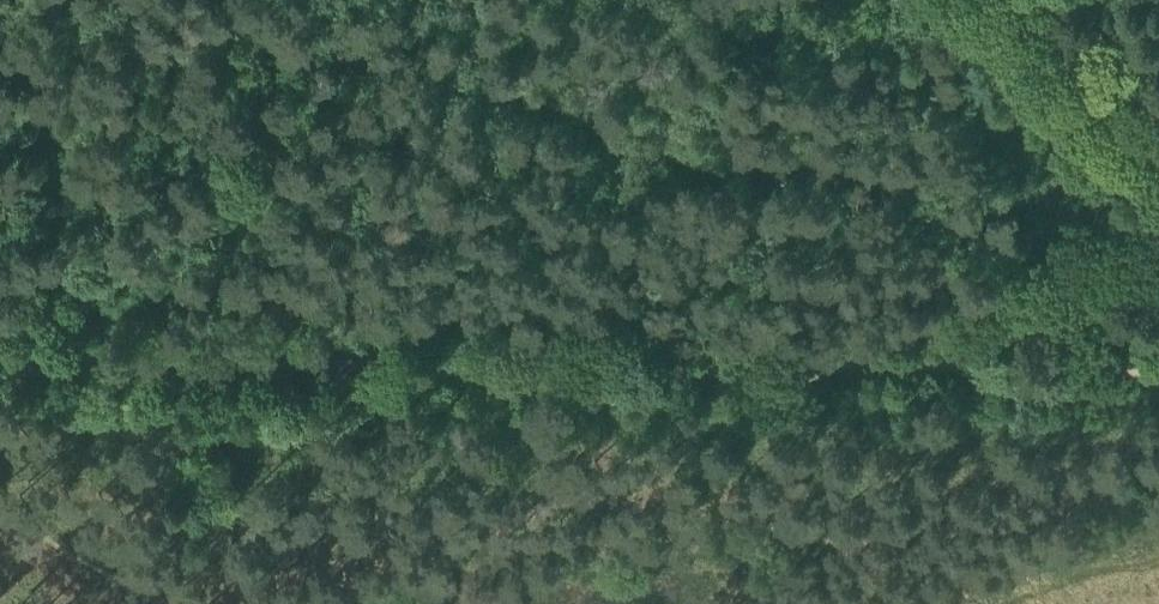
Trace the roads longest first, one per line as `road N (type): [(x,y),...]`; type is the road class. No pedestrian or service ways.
road 1 (track): [(401,361),(1158,377)]
road 2 (track): [(91,365),(96,288),(49,244),(36,201),(28,0)]
road 3 (track): [(91,365),(401,361)]
road 4 (track): [(1158,249),(901,373)]
road 5 (track): [(1015,0),(1158,154)]

